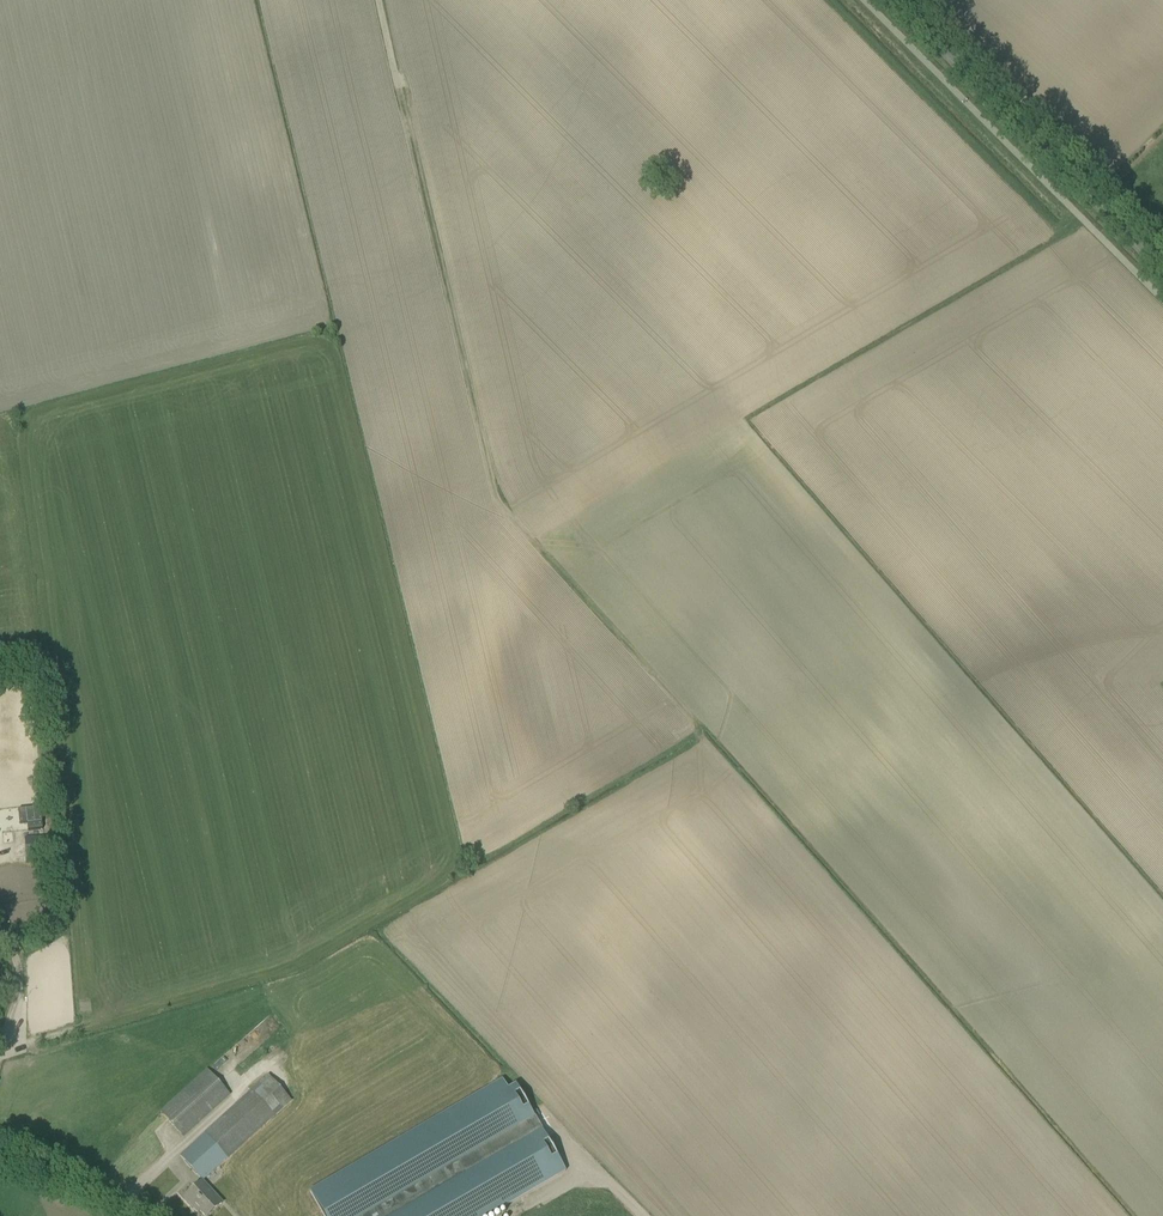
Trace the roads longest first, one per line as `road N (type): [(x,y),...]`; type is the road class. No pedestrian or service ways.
road 1 (tertiary): [(1162,269),(895,0)]
road 2 (unclassified): [(0,1161),(135,1215)]

